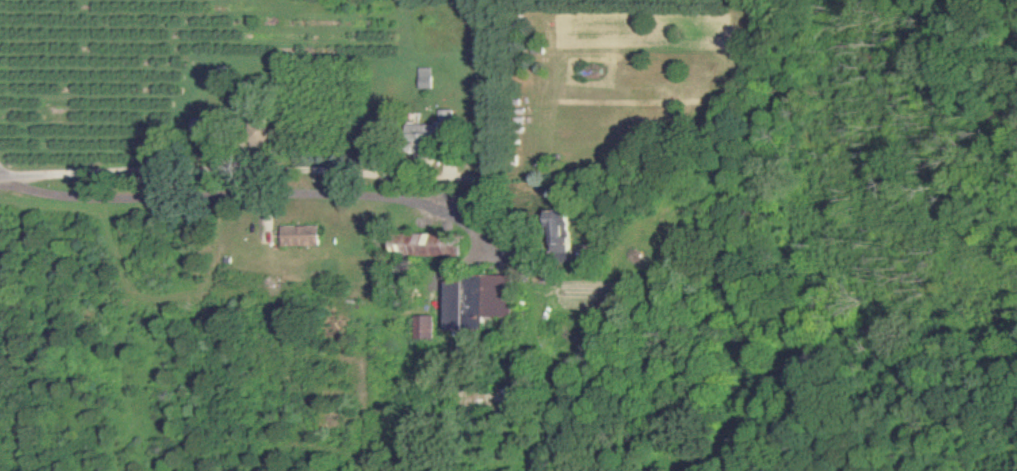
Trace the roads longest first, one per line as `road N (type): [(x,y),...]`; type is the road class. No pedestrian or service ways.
road 1 (residential): [(0,186),(358,189),(463,209)]

